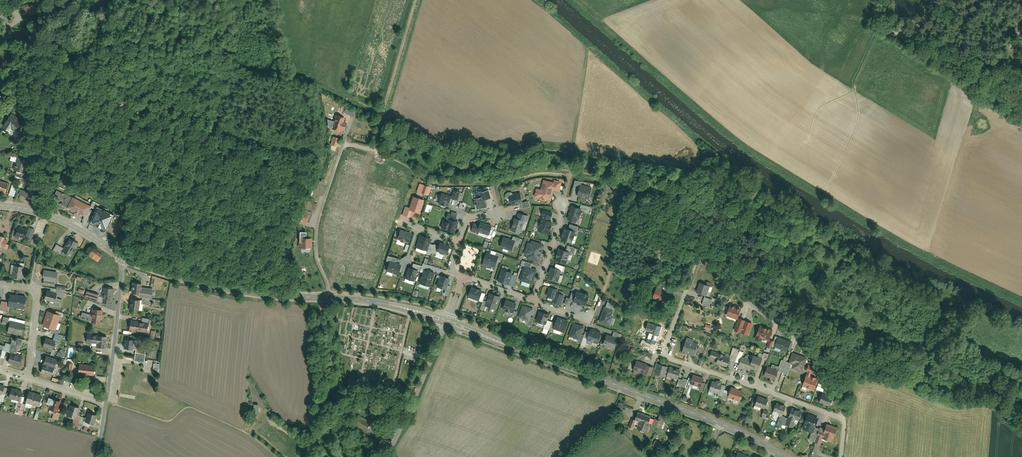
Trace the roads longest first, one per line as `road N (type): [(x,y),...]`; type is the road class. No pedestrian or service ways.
road 1 (tertiary): [(446,320),(720,423)]
road 2 (residential): [(703,267),(691,267),(668,355),(843,419)]
road 3 (track): [(383,152),(439,181),(472,185),(547,173),(608,182)]
road 4 (tertiary): [(122,255),(230,289),(330,298)]
road 5 (residential): [(843,419),(827,370),(807,346),(703,267)]
road 6 (residential): [(0,13),(53,216)]
road 7 (residential): [(330,298),(317,228),(343,147),(383,152)]
road 8 (track): [(414,0),(375,150)]
road 9 (residential): [(446,320),(387,456)]
road 10 (residential): [(122,255),(106,402)]
road 11 (track): [(1021,69),(901,32)]
road 12 (residential): [(0,283),(35,295),(30,378)]

